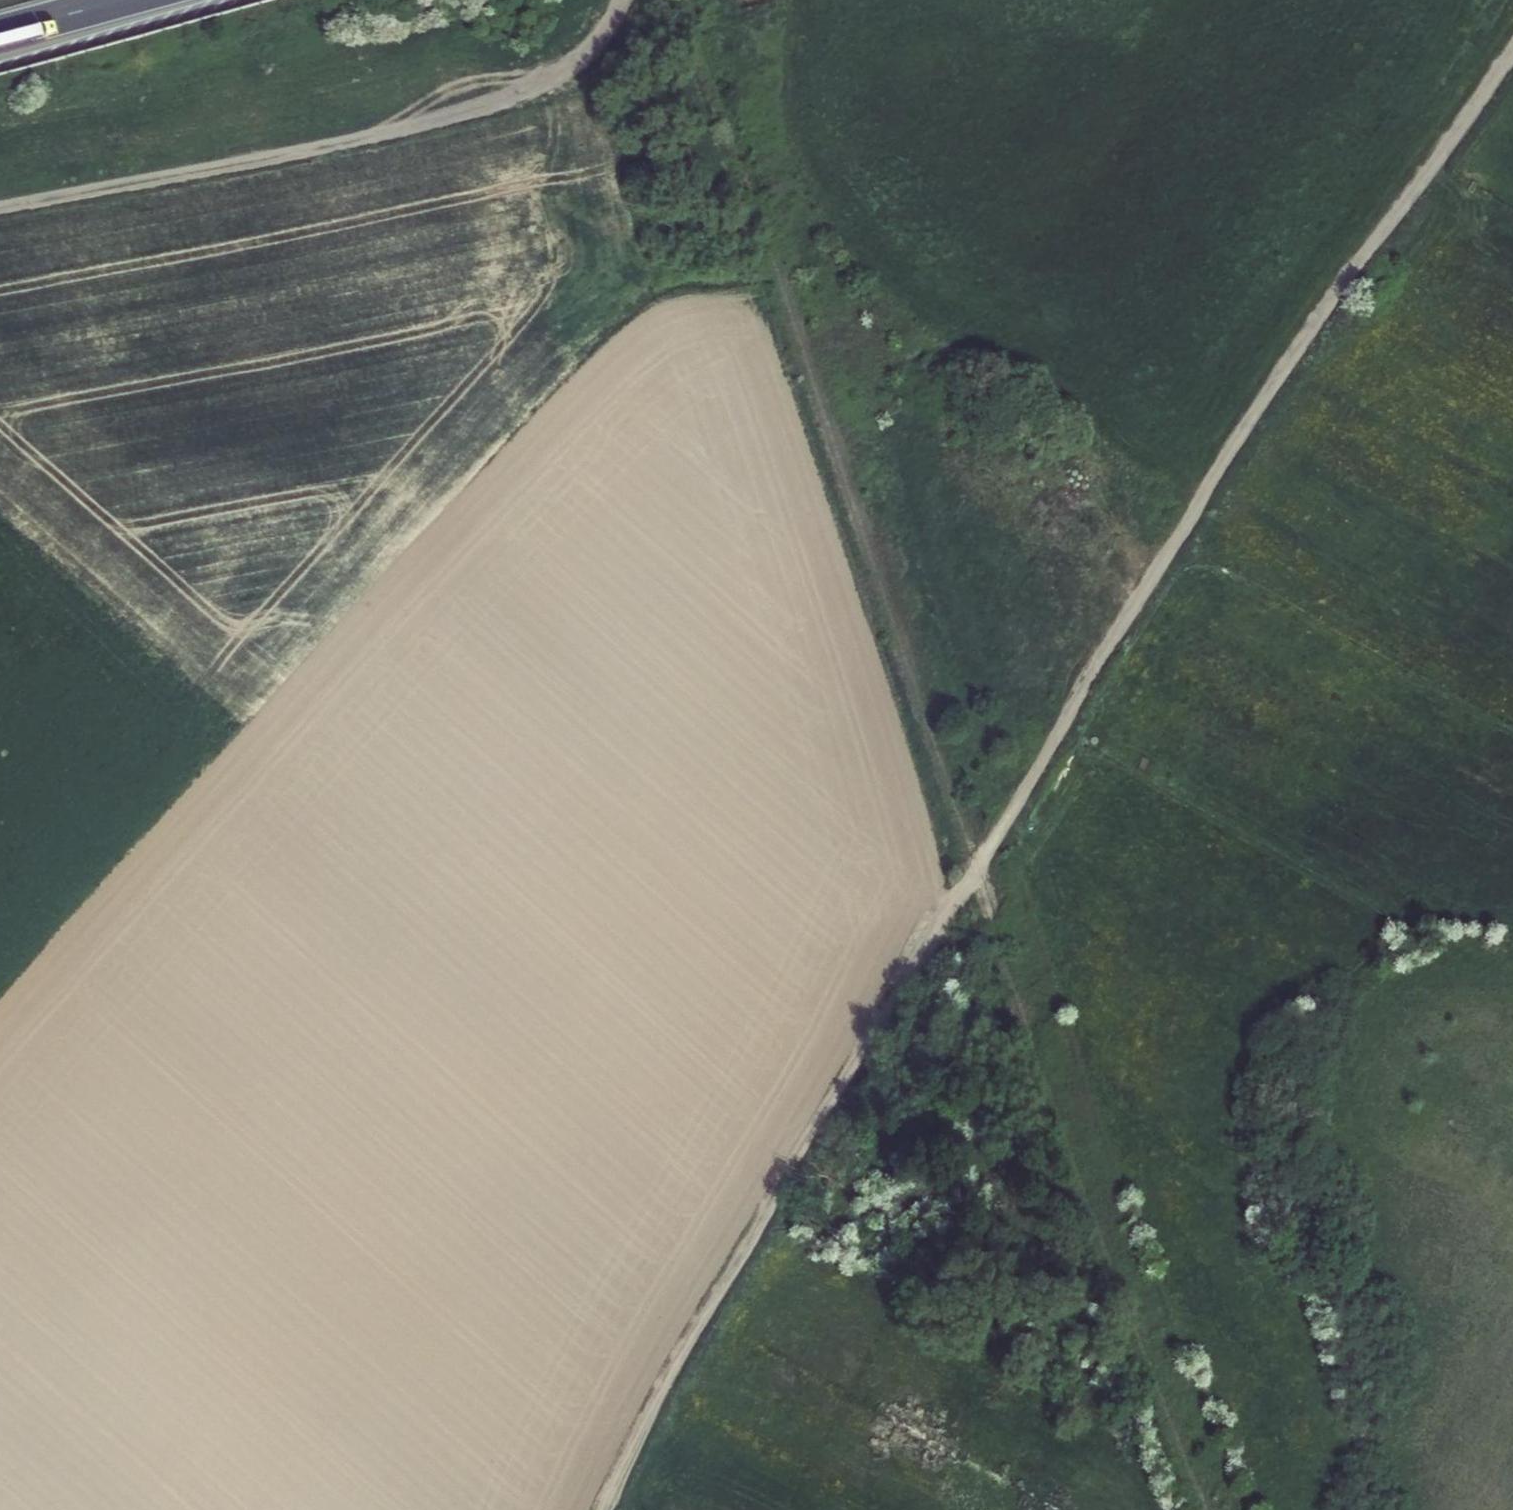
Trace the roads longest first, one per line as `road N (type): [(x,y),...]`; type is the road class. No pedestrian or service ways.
road 1 (track): [(0,208),(465,115),(532,91),(604,44),(622,0)]
road 2 (motorway): [(0,36),(135,0)]

